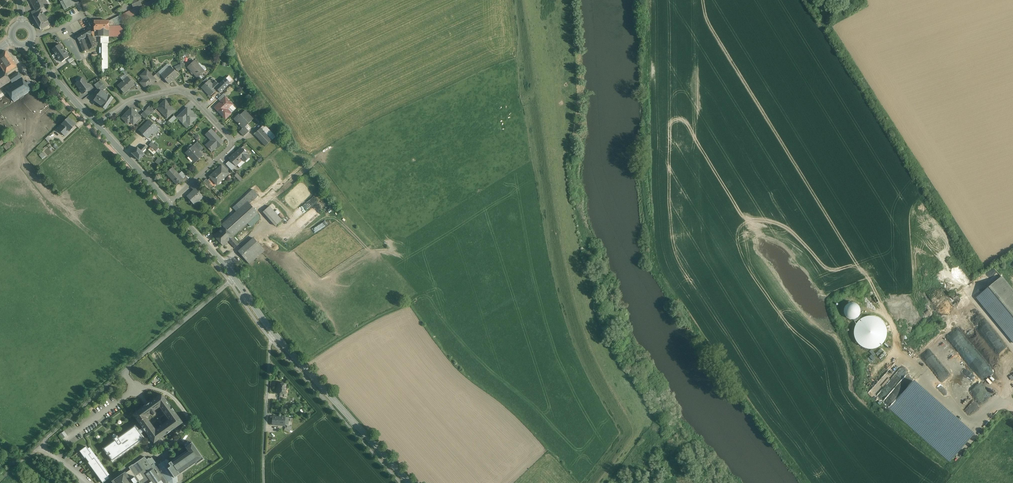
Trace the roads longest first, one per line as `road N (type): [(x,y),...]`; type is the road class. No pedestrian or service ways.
road 1 (unclassified): [(89,482),(42,445),(235,278)]
road 2 (residential): [(97,124),(128,102),(184,90),(228,134),(228,148),(170,203)]
road 3 (tertiary): [(275,336),(410,482)]
road 4 (residential): [(264,482),(275,336)]

